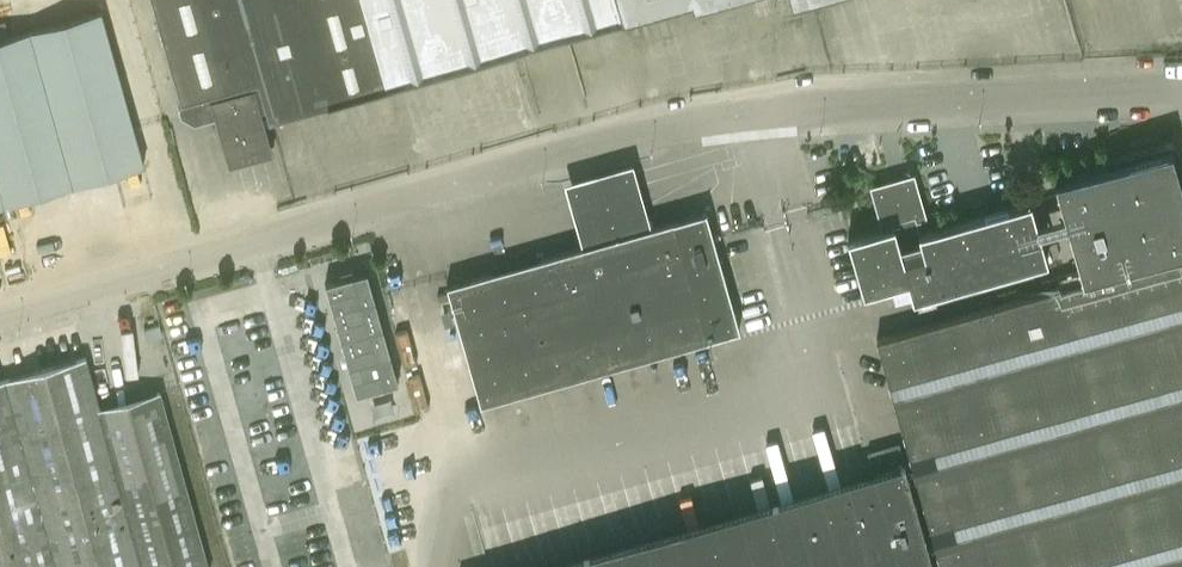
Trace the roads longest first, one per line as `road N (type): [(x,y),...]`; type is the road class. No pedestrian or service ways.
road 1 (unclassified): [(0,314),(680,125),(763,120)]
road 2 (unclassified): [(763,120),(823,360),(455,462),(424,566)]
road 3 (unclassified): [(763,120),(1181,88)]

